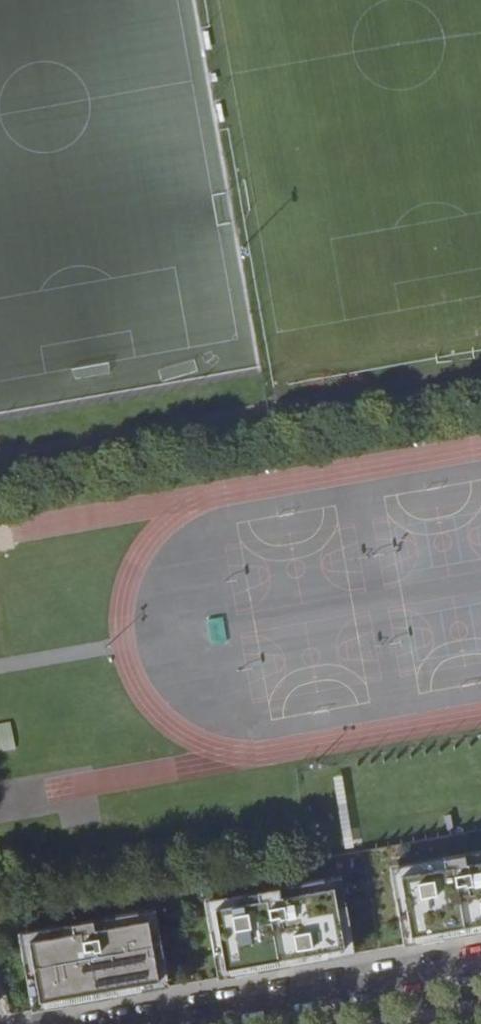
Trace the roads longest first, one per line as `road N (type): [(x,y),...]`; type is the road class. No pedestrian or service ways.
road 1 (residential): [(480,962),(133,1023)]

